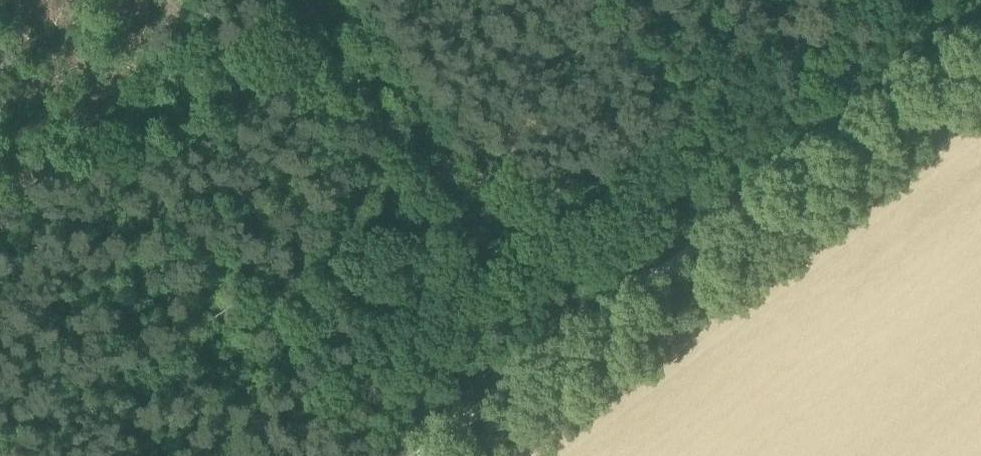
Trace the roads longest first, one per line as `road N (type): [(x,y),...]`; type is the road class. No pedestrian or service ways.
road 1 (tertiary): [(472,455),(980,72)]
road 2 (track): [(284,0),(0,210)]

